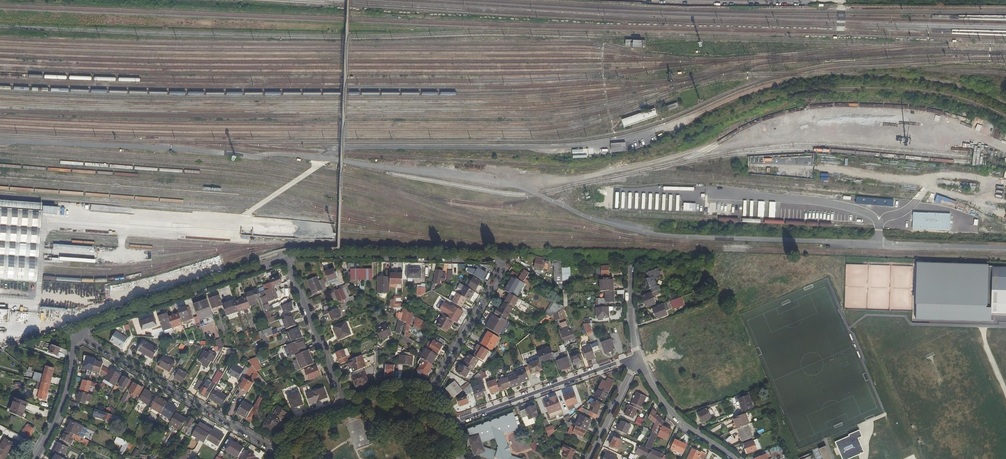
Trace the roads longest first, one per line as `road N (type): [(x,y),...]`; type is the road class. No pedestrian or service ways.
road 1 (residential): [(286,261),(507,261),(430,395)]
road 2 (residential): [(78,335),(279,454)]
road 3 (residential): [(78,335),(286,261)]
road 4 (residential): [(452,423),(638,358)]
road 5 (residential): [(286,261),(346,408)]
road 6 (residential): [(731,458),(678,420),(638,358)]
road 7 (residential): [(78,335),(64,402),(35,458)]

